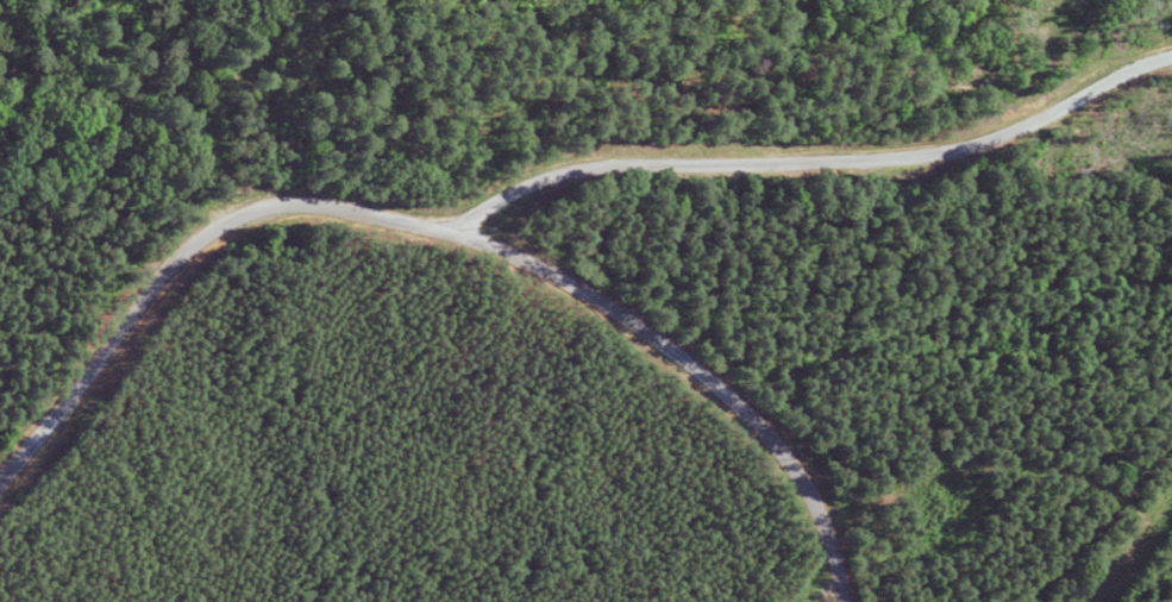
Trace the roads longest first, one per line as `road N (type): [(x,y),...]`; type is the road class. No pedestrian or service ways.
road 1 (residential): [(0,479),(174,262),(214,224),(283,202),(361,213),(450,231),(546,271),(698,370),(786,460),(831,540),(844,601)]
road 2 (residential): [(450,231),(593,142),(746,87),(1171,11)]
road 3 (residential): [(283,202),(196,38),(158,0)]

